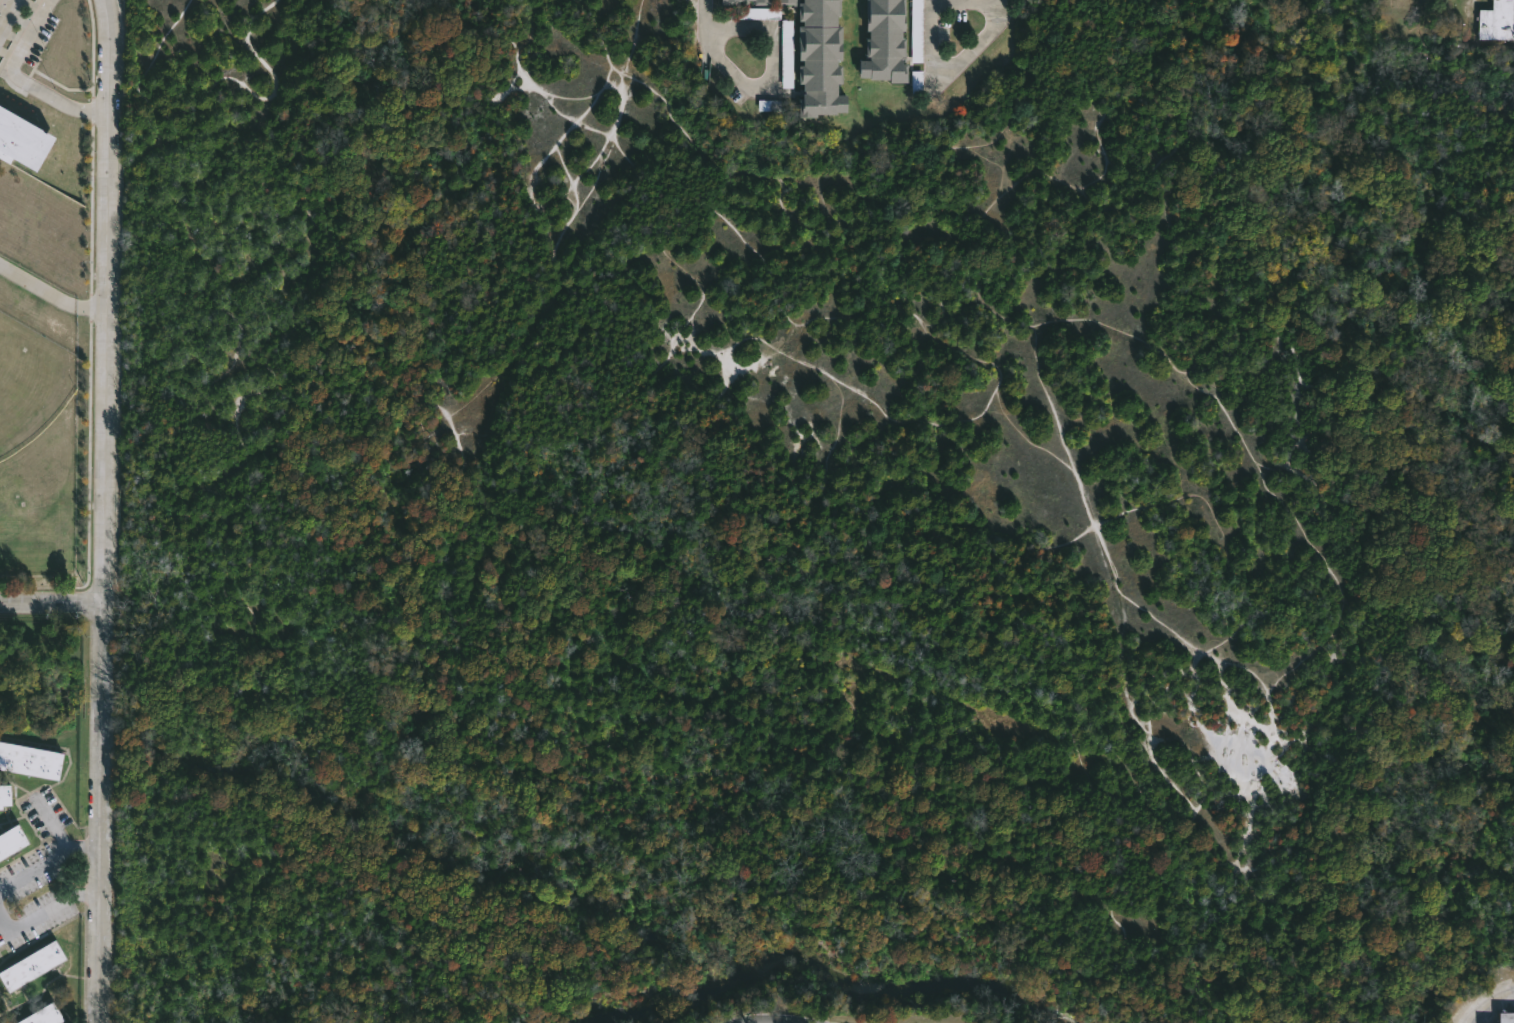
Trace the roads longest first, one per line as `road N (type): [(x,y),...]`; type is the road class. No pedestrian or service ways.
road 1 (residential): [(96,598),(92,0)]
road 2 (residential): [(96,598),(95,1022)]

